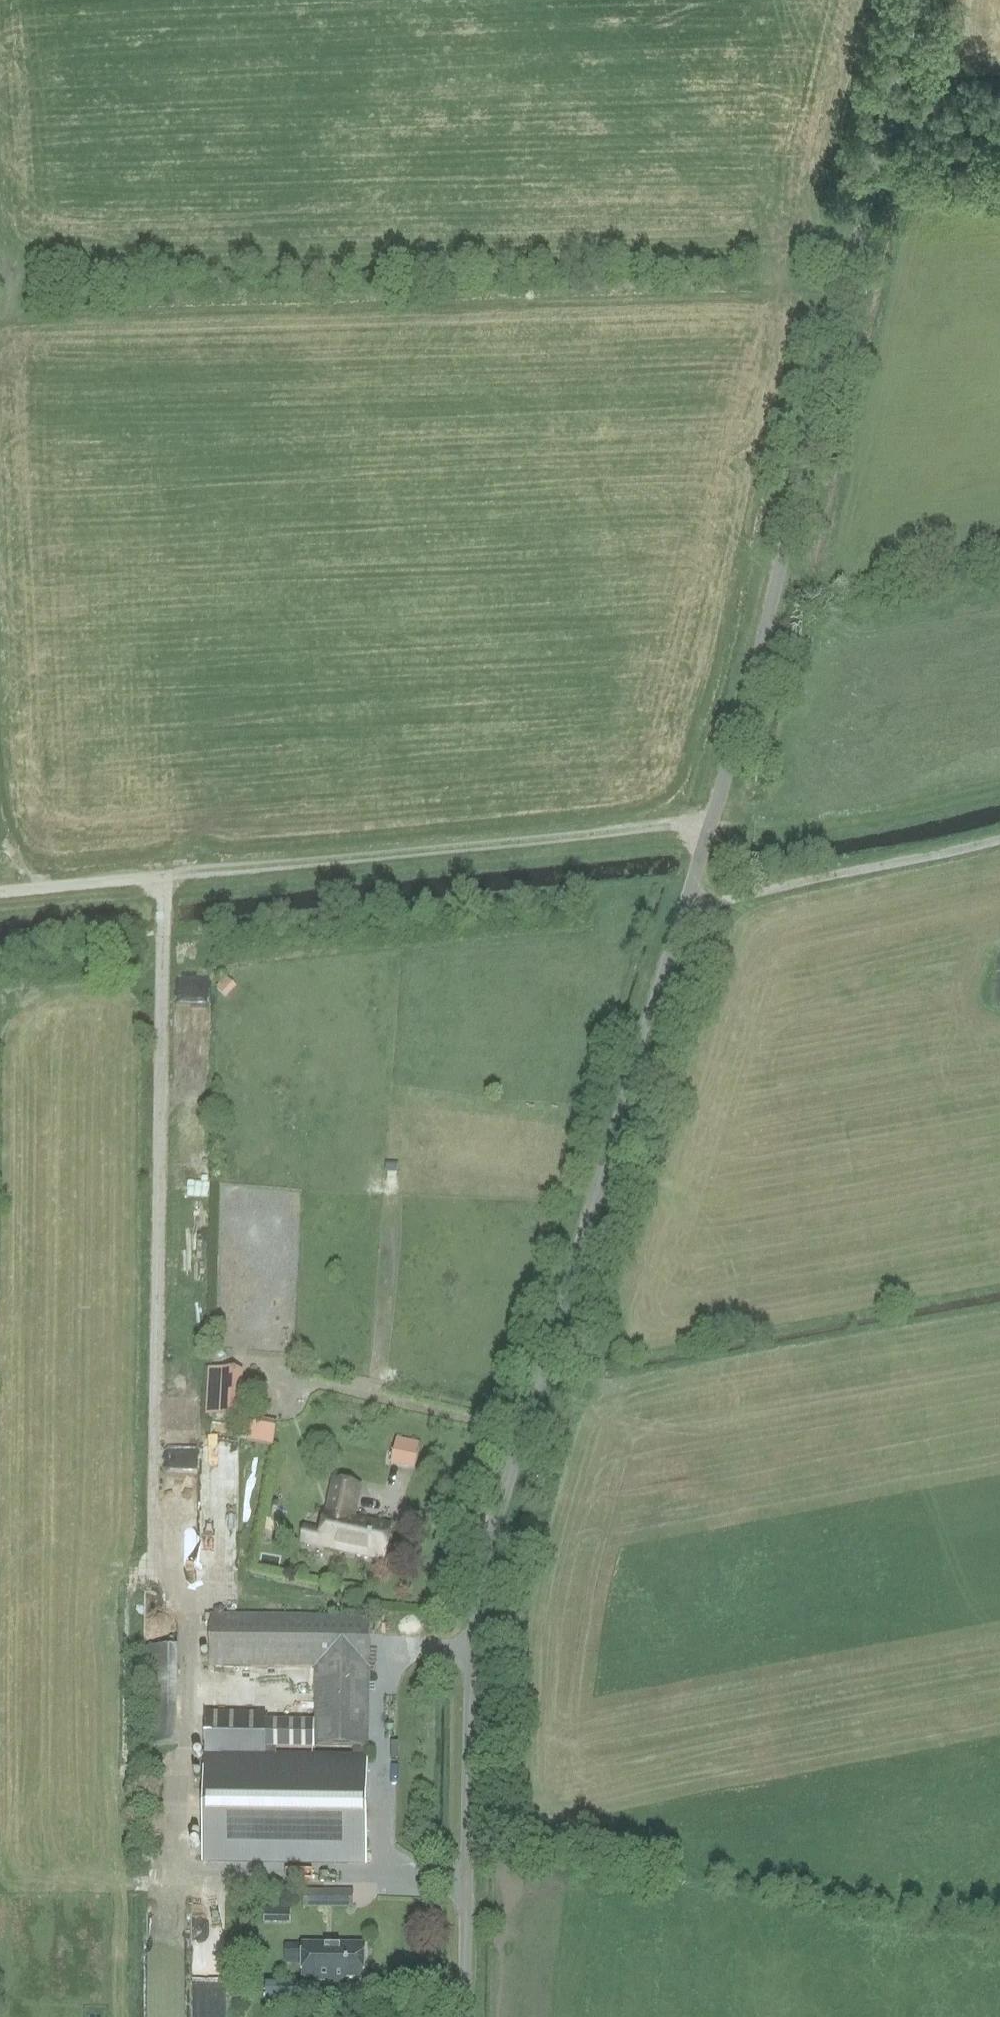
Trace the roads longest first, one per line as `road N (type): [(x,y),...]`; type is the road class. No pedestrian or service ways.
road 1 (unclassified): [(462,2016),(469,1689),(496,1519),(755,665),(917,0)]
road 2 (track): [(999,789),(787,829),(684,828),(0,892)]
road 3 (track): [(999,835),(702,903),(686,900)]

